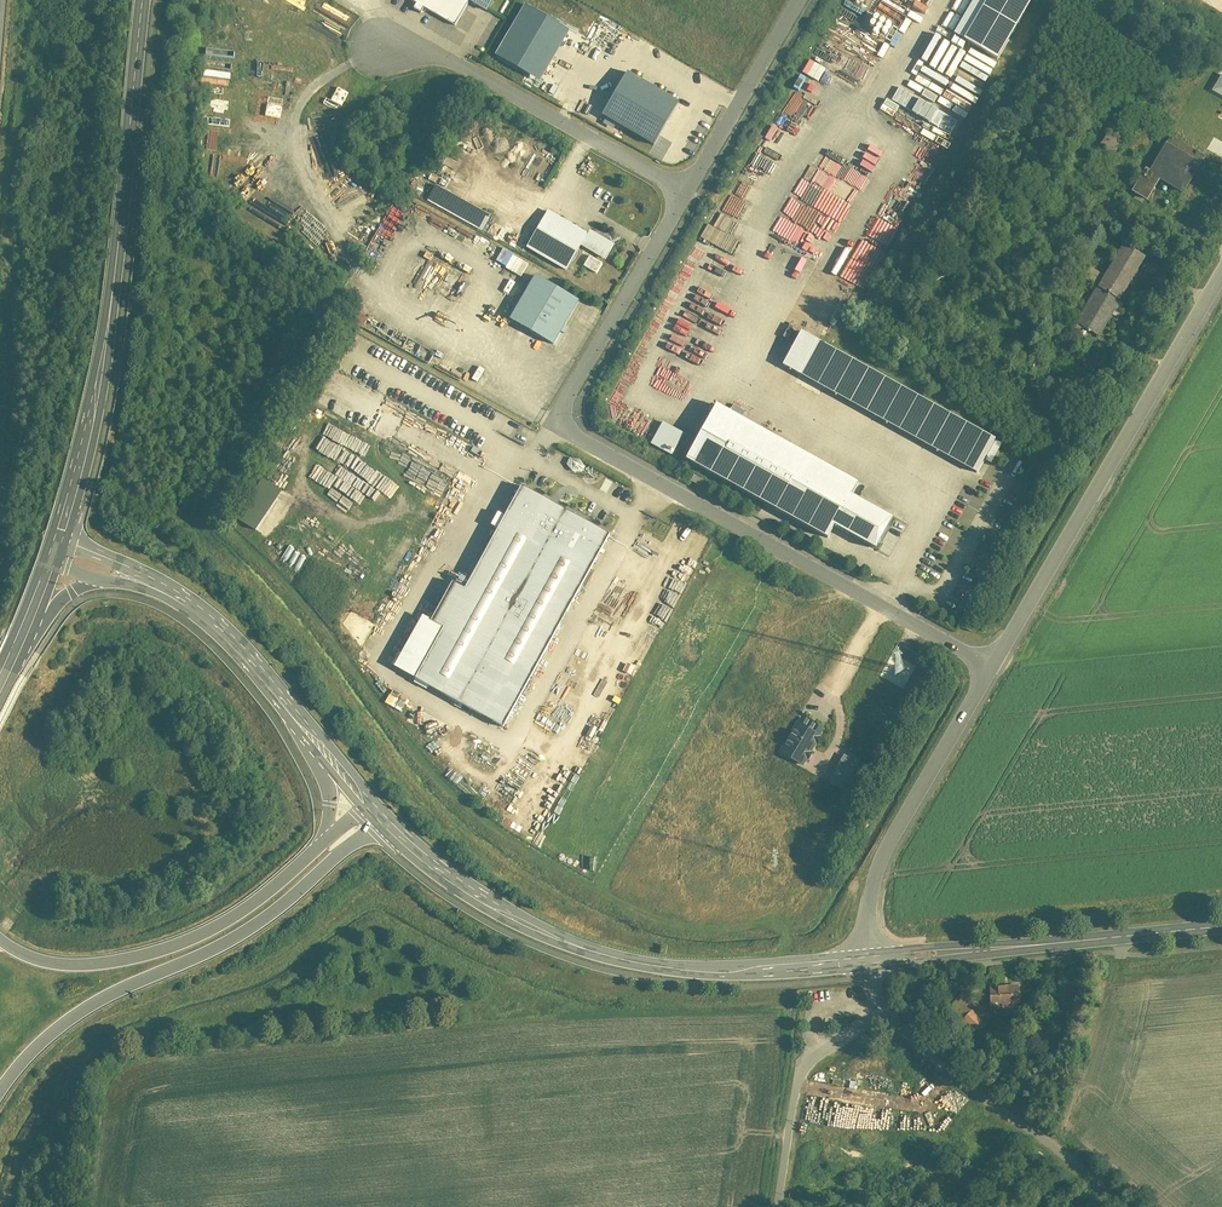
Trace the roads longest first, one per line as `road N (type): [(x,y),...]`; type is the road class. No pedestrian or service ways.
road 1 (residential): [(677,192),(554,424),(993,666)]
road 2 (tertiary): [(55,552),(94,412),(110,312),(143,0)]
road 3 (tertiary): [(866,969),(633,967),(561,942),(483,901),(387,824)]
road 4 (motorway): [(0,1091),(78,1014),(243,935),(387,824)]
road 5 (residential): [(1221,274),(993,666)]
road 6 (motorway): [(327,845),(229,924),(146,958),(60,966),(0,939)]
road 7 (tertiary): [(1221,927),(866,969)]
road 8 (unclassified): [(866,969),(887,1025),(1109,1206)]
road 9 (residential): [(375,41),(412,46),(677,192)]
road 10 (residential): [(993,666),(891,842),(874,889),(866,969)]
road 11 (tertiary): [(325,753),(273,685),(201,614),(115,576)]
road 12 (track): [(869,991),(860,1025),(806,1068),(794,1094),(775,1206)]
road 13 (residential): [(791,0),(677,192)]

